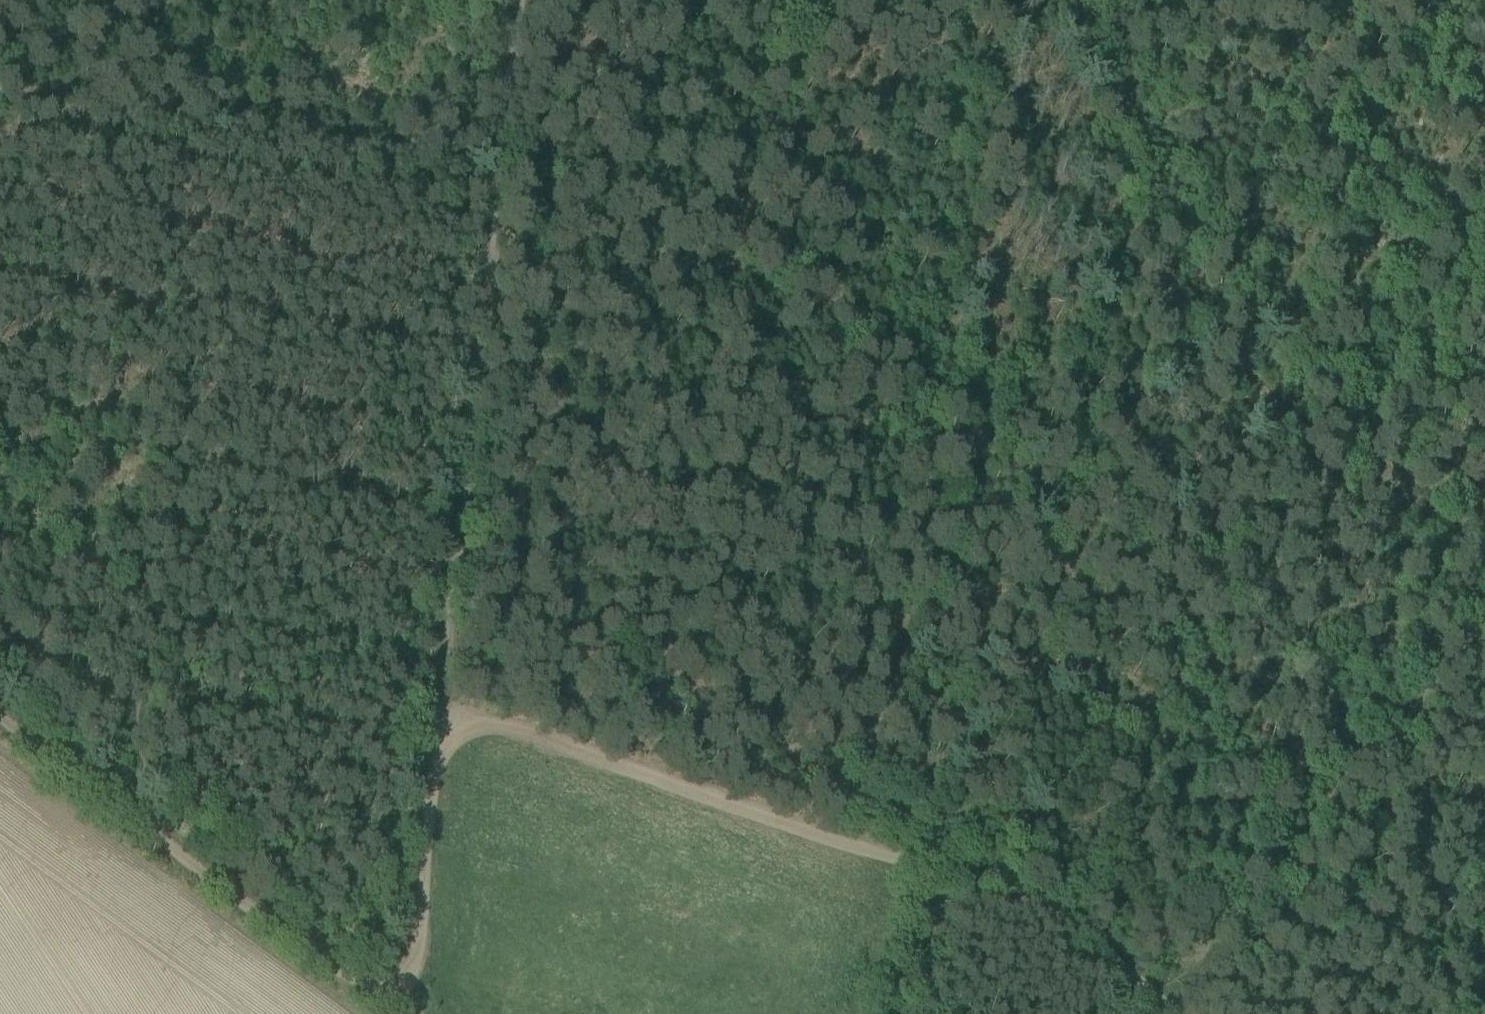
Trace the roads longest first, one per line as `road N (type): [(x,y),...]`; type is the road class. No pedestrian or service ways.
road 1 (track): [(437,706),(1027,900),(1170,1013)]
road 2 (track): [(447,643),(518,0)]
road 3 (track): [(0,715),(358,985),(403,978)]
road 4 (track): [(1484,639),(1167,1012)]
road 5 (track): [(403,978),(414,934),(437,706)]

